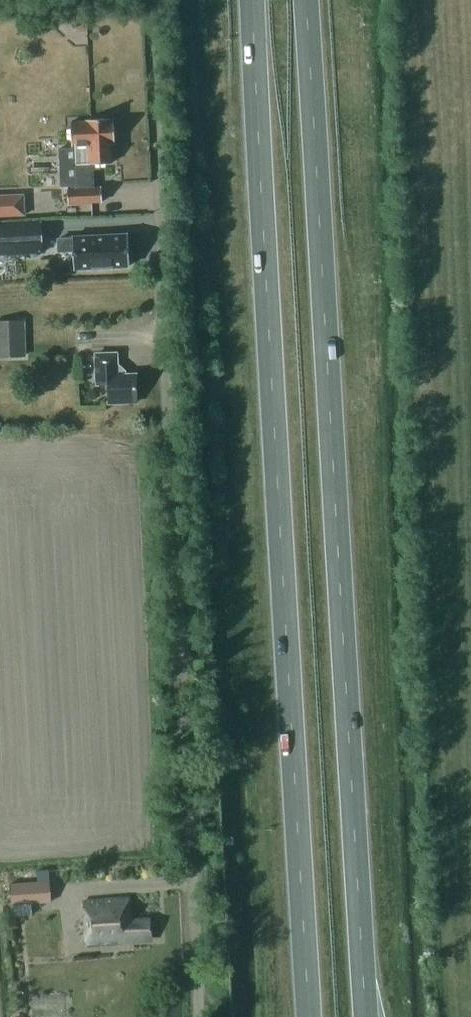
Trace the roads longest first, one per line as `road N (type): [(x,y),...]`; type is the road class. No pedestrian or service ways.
road 1 (trunk): [(366,1016),(304,0)]
road 2 (trunk): [(253,0),(308,1016)]
road 3 (track): [(199,1016),(152,0)]

